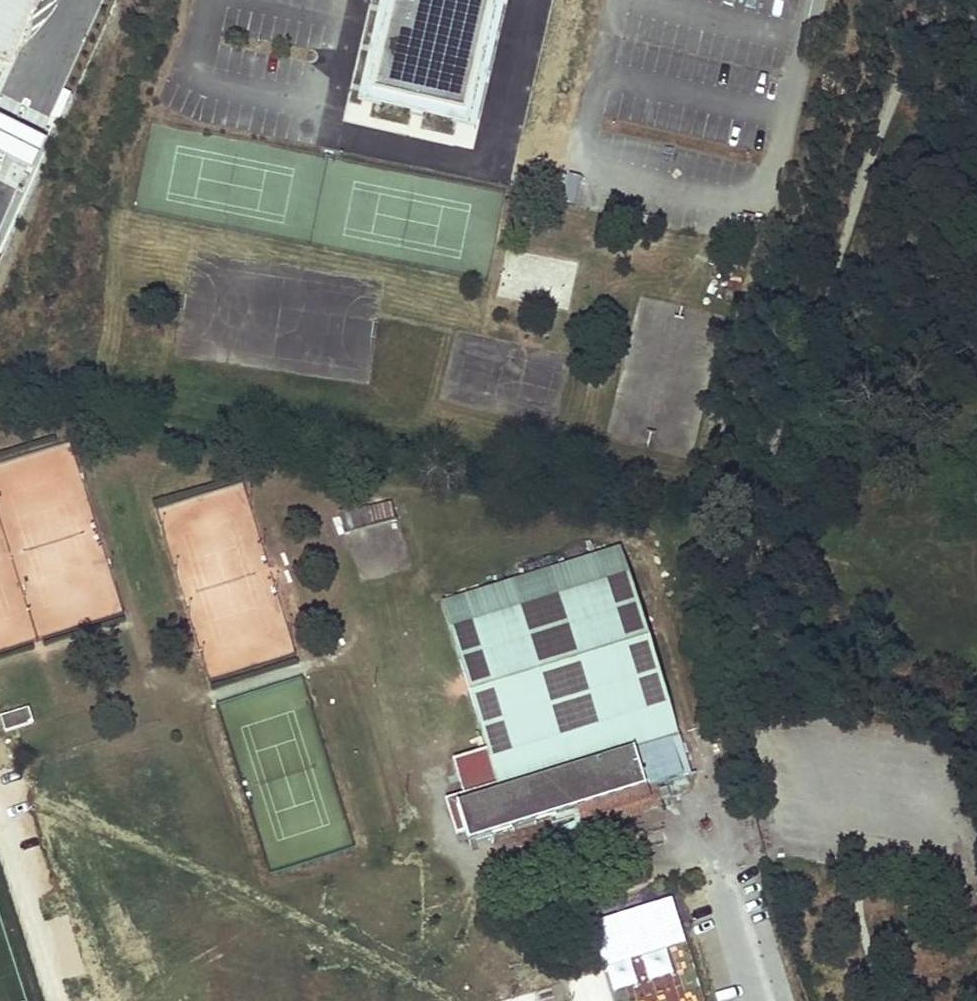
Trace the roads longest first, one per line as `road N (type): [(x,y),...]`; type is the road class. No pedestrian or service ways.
road 1 (residential): [(976,882),(966,856),(924,830),(818,810)]

